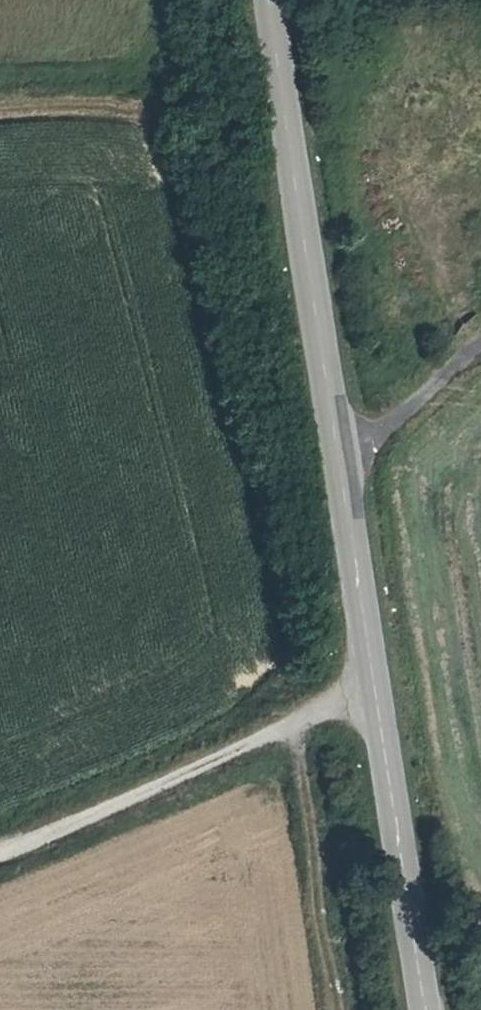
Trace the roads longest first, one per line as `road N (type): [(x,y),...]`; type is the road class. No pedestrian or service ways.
road 1 (secondary): [(273,0),(422,1009)]
road 2 (track): [(0,847),(372,689)]
road 3 (track): [(480,334),(342,447)]

